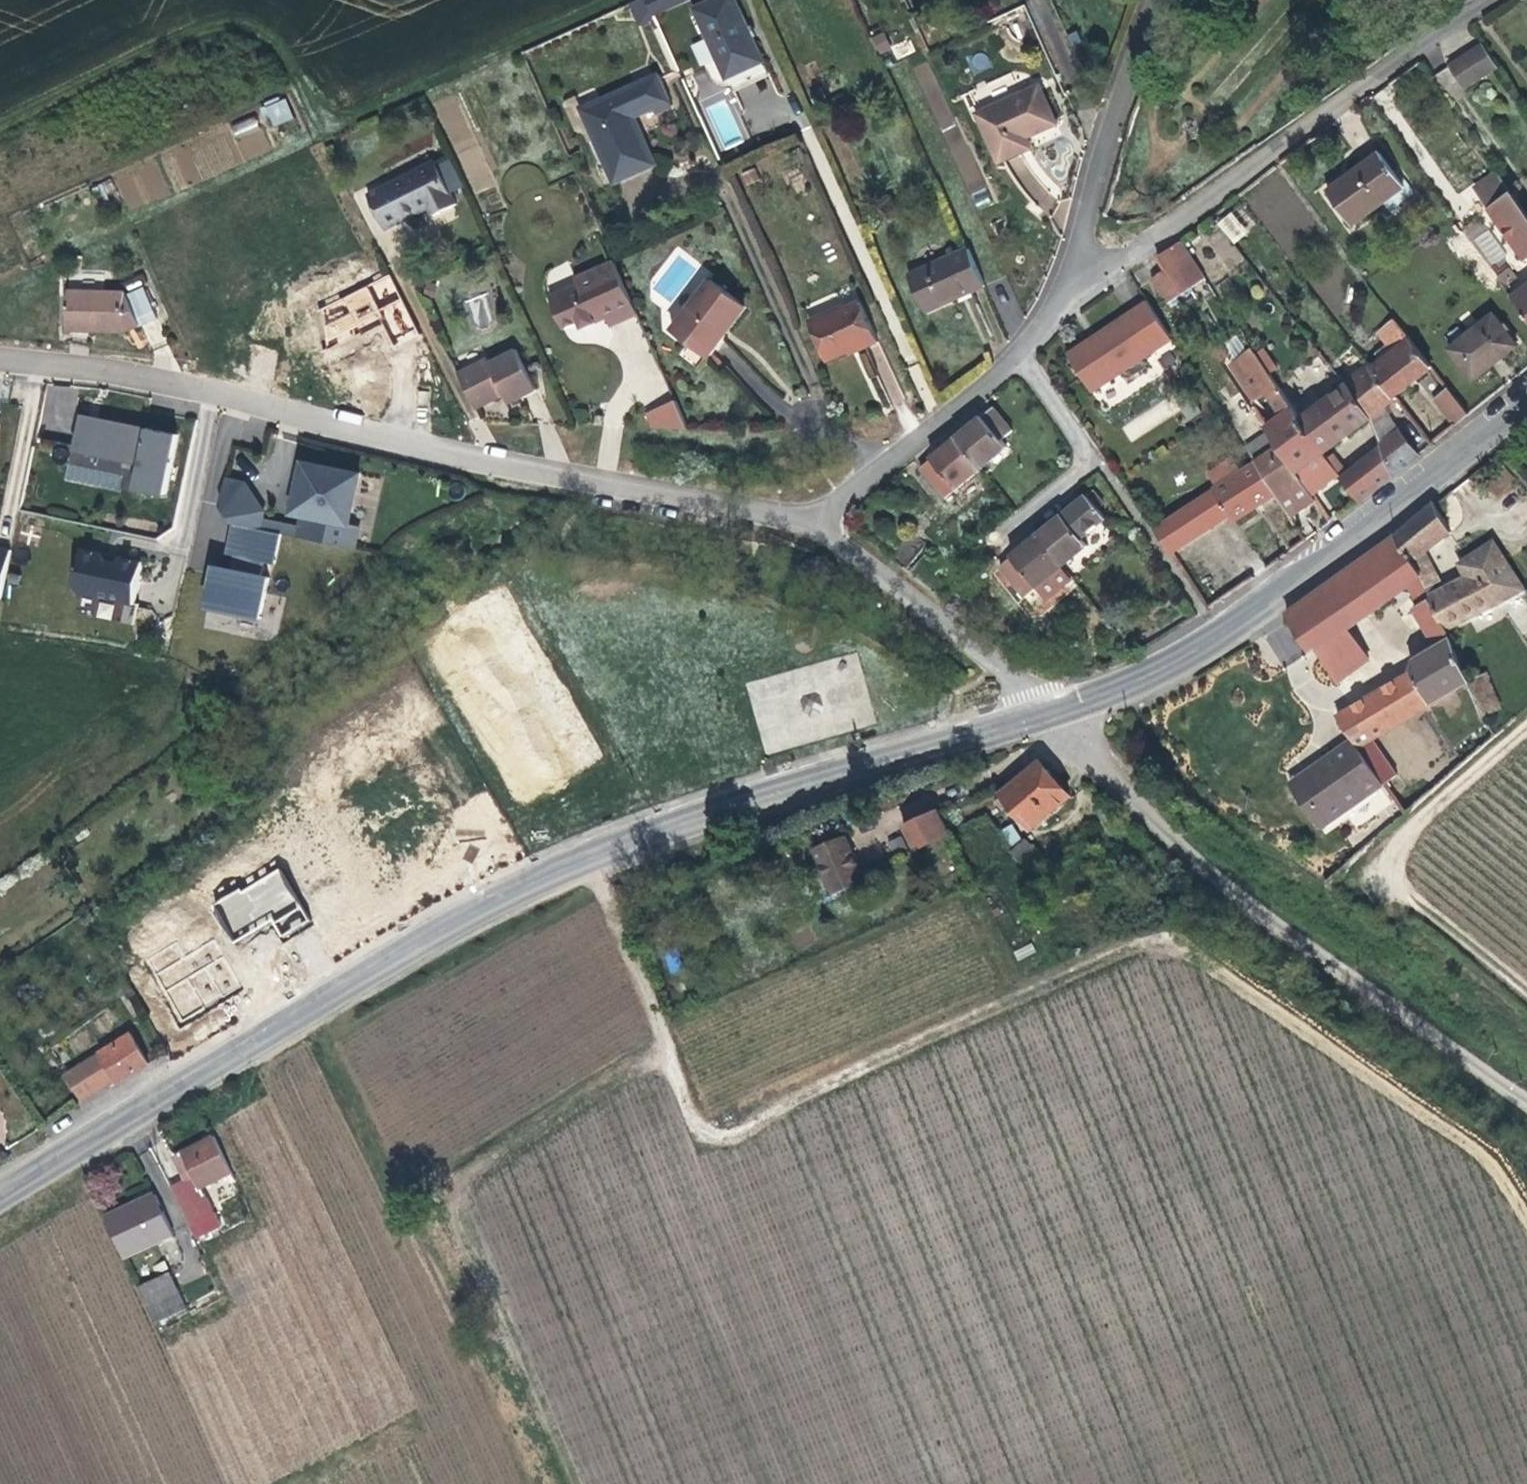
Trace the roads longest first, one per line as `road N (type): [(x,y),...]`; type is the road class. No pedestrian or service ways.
road 1 (track): [(590,857),(679,1091),(707,1135),(737,1133),(1029,985),(1157,940),(1239,982),(1468,1143),(1490,1160),(1526,1215)]
road 2 (tertiary): [(0,1195),(427,941),(590,857),(769,790),(1043,713)]
road 3 (residential): [(806,523),(507,469),(189,387),(0,360)]
road 4 (residential): [(1526,1097),(1194,855),(1043,713)]
road 5 (track): [(667,1051),(450,1183),(417,1235),(540,1483)]
road 6 (tertiary): [(1043,713),(1202,647),(1320,566),(1526,398)]
road 7 (unclassified): [(1488,0),(1070,290)]
road 8 (track): [(0,124),(184,36),(235,23),(277,40),(323,133)]
road 9 (track): [(1526,727),(1428,810),(1401,839),(1387,871),(1398,892),(1526,991)]
road 10 (residential): [(1070,290),(1025,346),(923,437),(806,523)]
road 11 (track): [(616,0),(323,133)]
road 12 (residential): [(1043,713),(927,606),(806,523)]
road 13 (residential): [(1070,290),(1094,180),(1155,0)]
road 14 (track): [(303,1014),(417,1235)]

